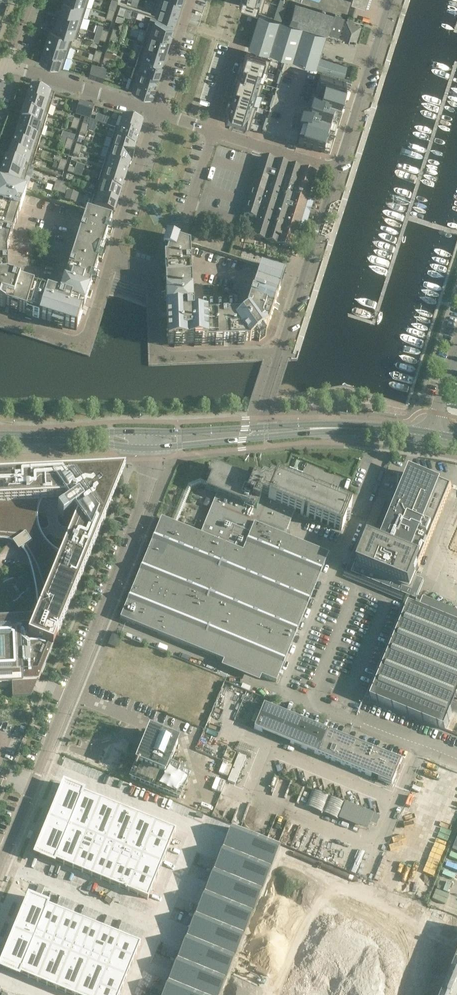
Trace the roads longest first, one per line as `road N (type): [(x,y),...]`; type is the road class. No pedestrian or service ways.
road 1 (unclassified): [(0,863),(99,618),(147,483),(147,449)]
road 2 (residential): [(106,259),(152,270),(159,343),(172,356),(280,350)]
road 3 (unclassified): [(280,350),(337,168)]
road 4 (unclassified): [(337,168),(390,0)]
road 5 (residential): [(0,316),(82,338),(106,259)]
road 6 (residential): [(154,113),(106,259)]
road 7 (residential): [(154,113),(9,65)]
road 8 (residential): [(337,168),(211,131)]

